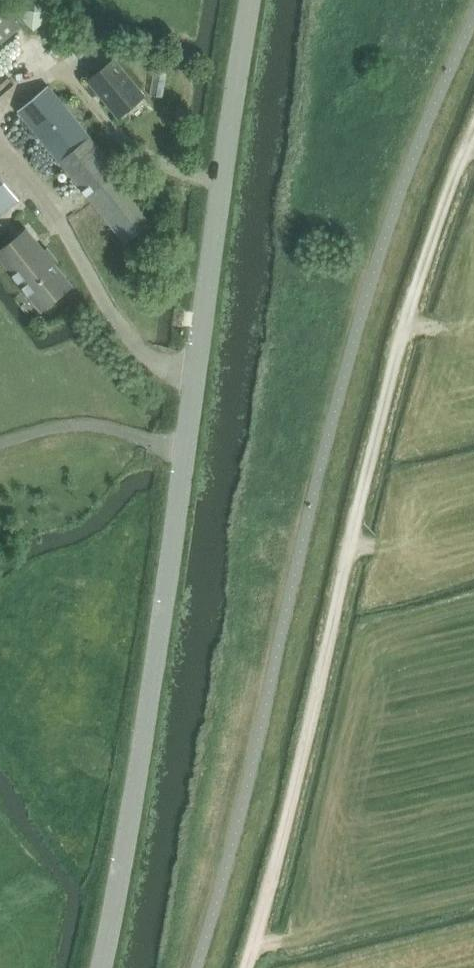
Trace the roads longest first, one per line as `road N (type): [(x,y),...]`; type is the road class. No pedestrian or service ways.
road 1 (secondary): [(103,967),(150,715),(249,0)]
road 2 (track): [(473,133),(414,290),(246,967)]

